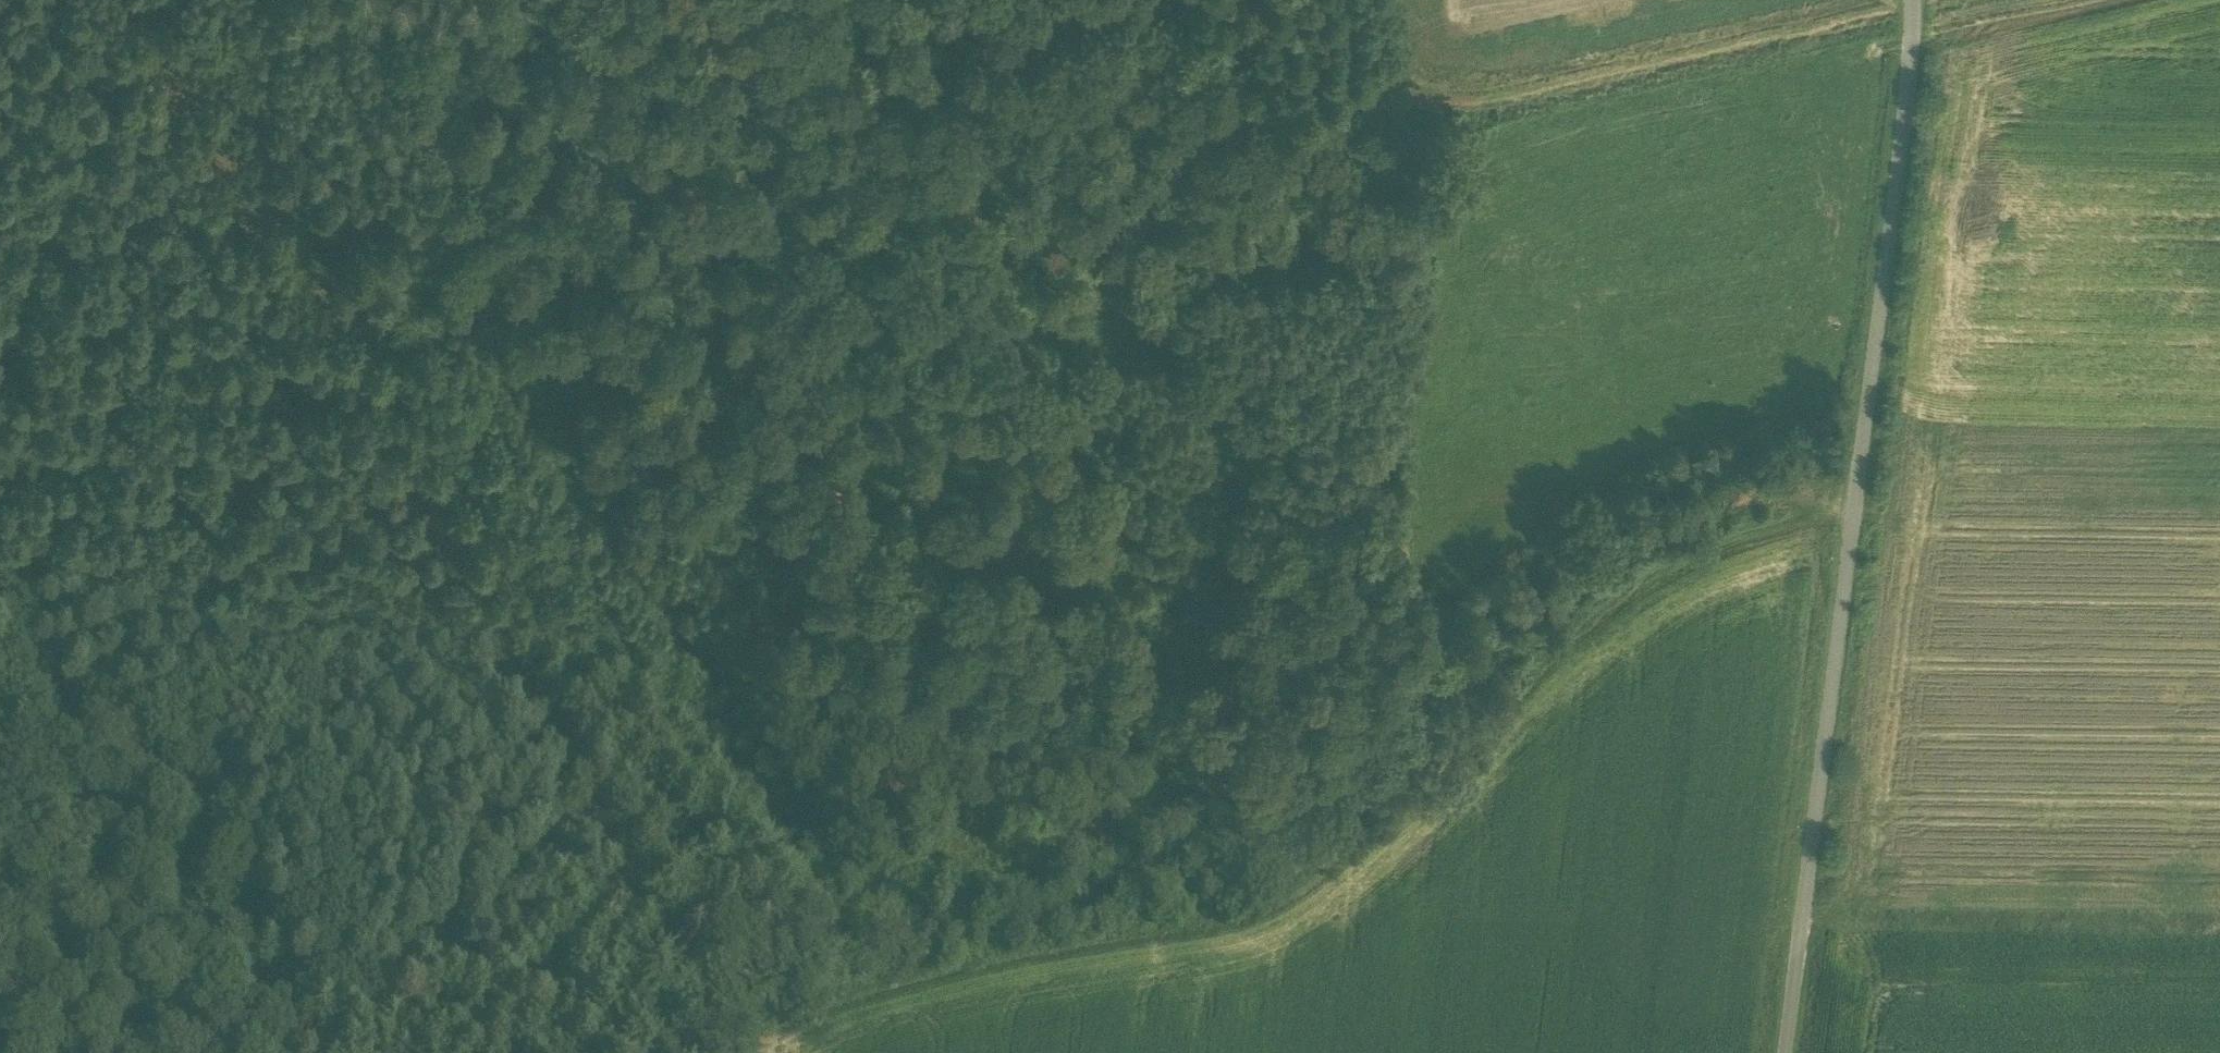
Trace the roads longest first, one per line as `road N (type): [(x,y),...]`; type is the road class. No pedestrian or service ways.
road 1 (residential): [(1785,1052),(1914,0)]

